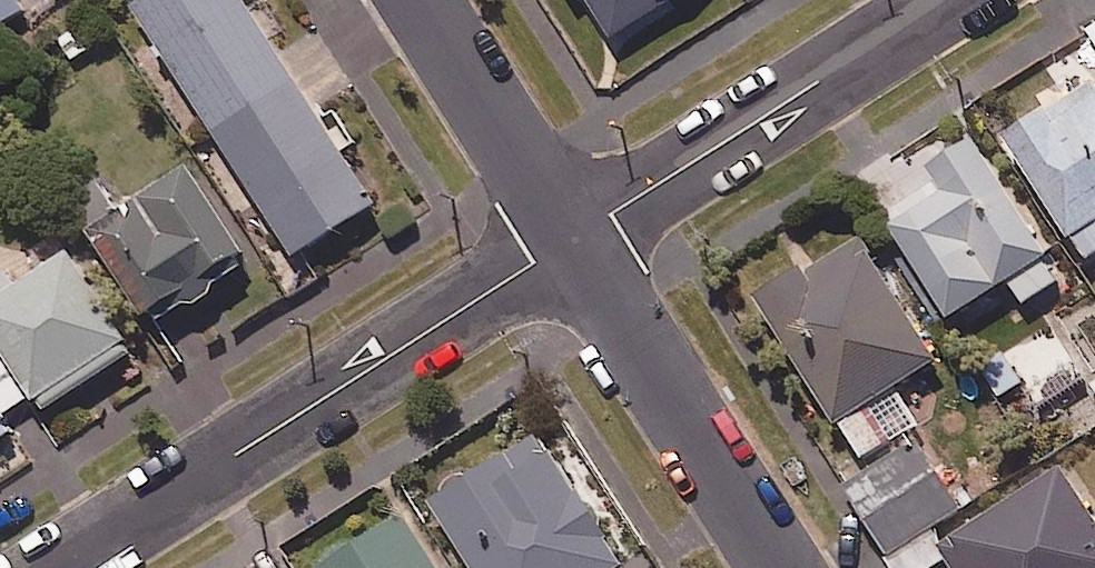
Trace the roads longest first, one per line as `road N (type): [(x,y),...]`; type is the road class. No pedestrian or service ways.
road 1 (residential): [(574,238),(58,567)]
road 2 (residential): [(947,0),(574,238)]
road 3 (residential): [(783,567),(574,238)]
road 4 (residential): [(574,238),(422,0)]

